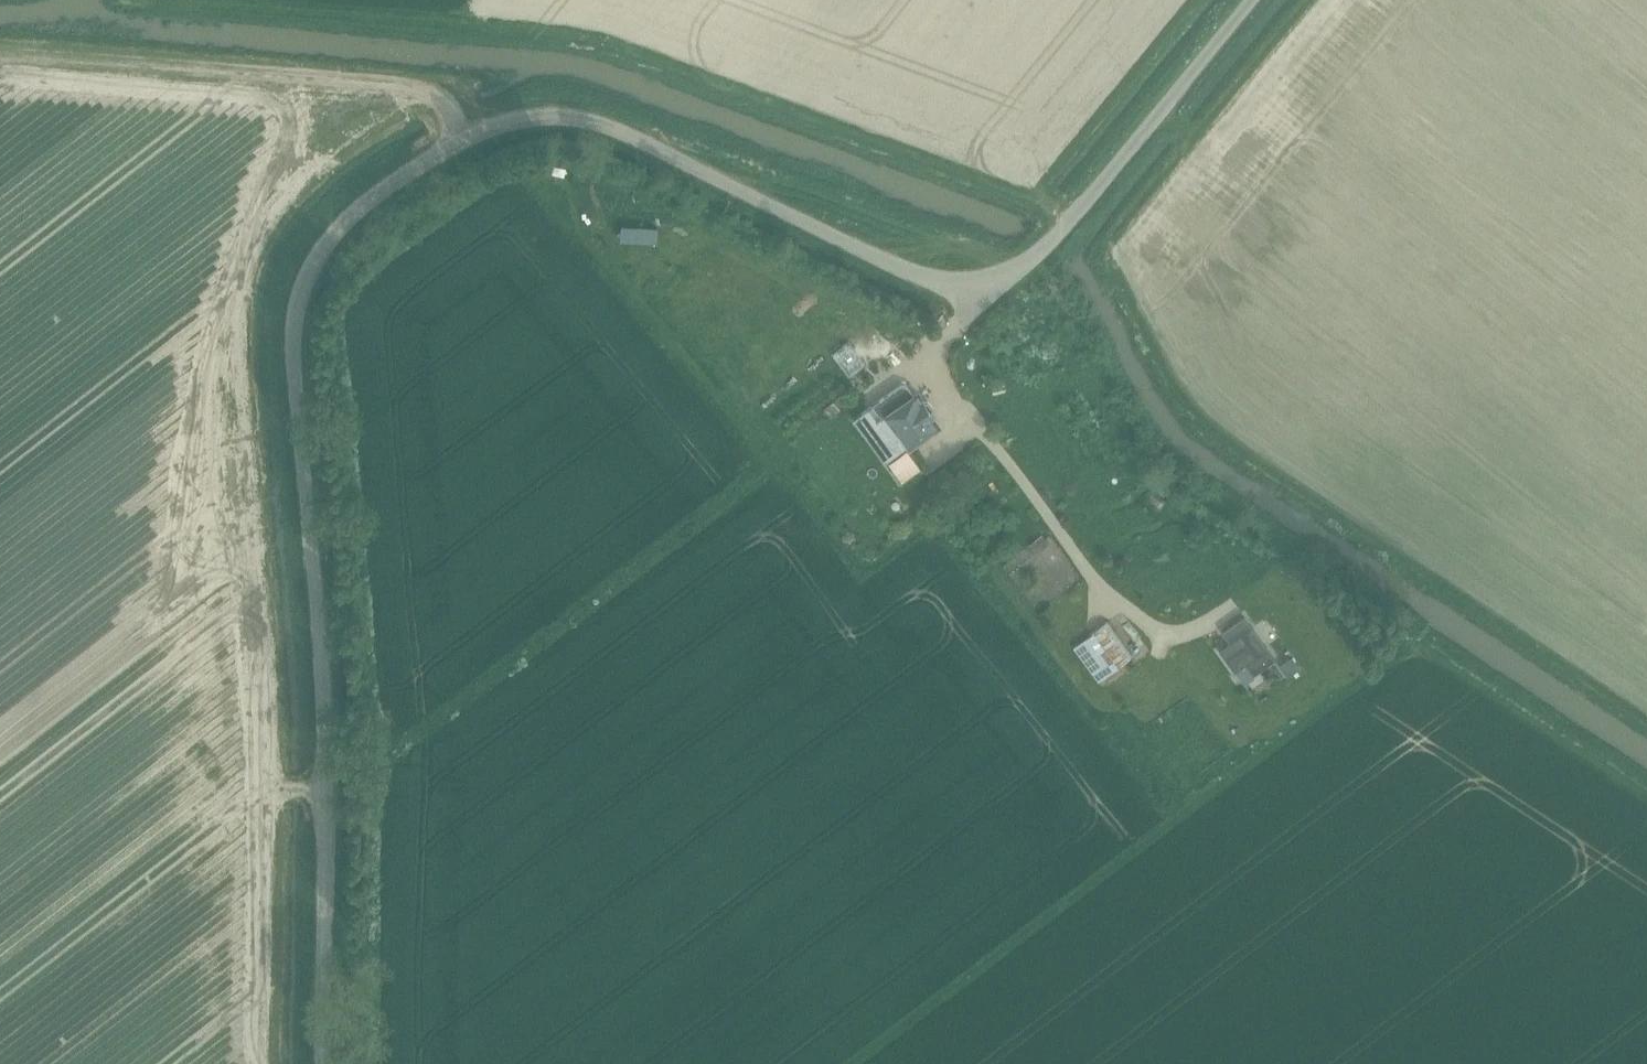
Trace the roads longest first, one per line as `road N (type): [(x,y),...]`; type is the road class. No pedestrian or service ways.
road 1 (unclassified): [(324,1063),(298,299),(334,236),(397,182),(467,138),(528,120),(593,122),(941,286),(1000,289),(1061,235),(1258,0)]

